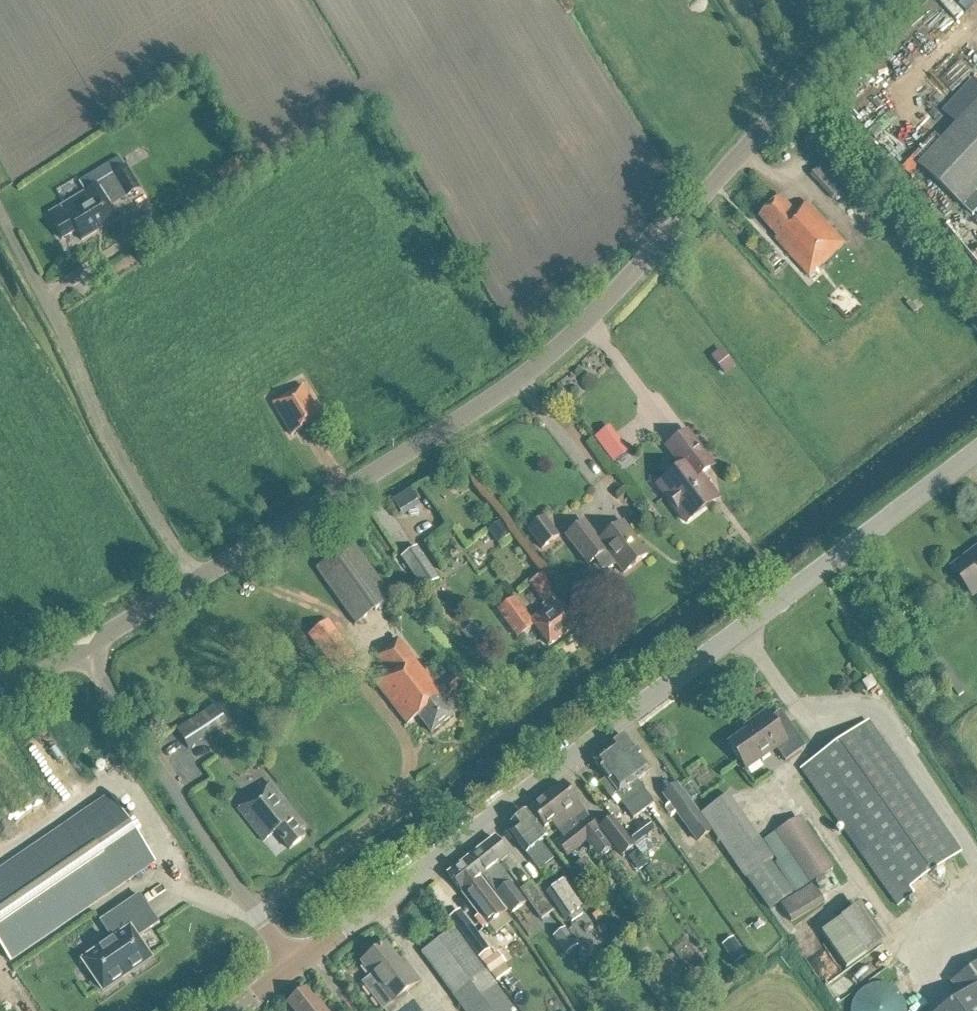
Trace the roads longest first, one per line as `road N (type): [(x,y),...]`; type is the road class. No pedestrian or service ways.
road 1 (unclassified): [(195,584),(528,371),(601,306),(882,0)]
road 2 (tertiary): [(295,966),(976,453)]
road 3 (unclassified): [(195,584),(90,404),(0,215)]
road 4 (residential): [(295,966),(81,654)]
road 5 (unclassified): [(81,654),(195,584)]

